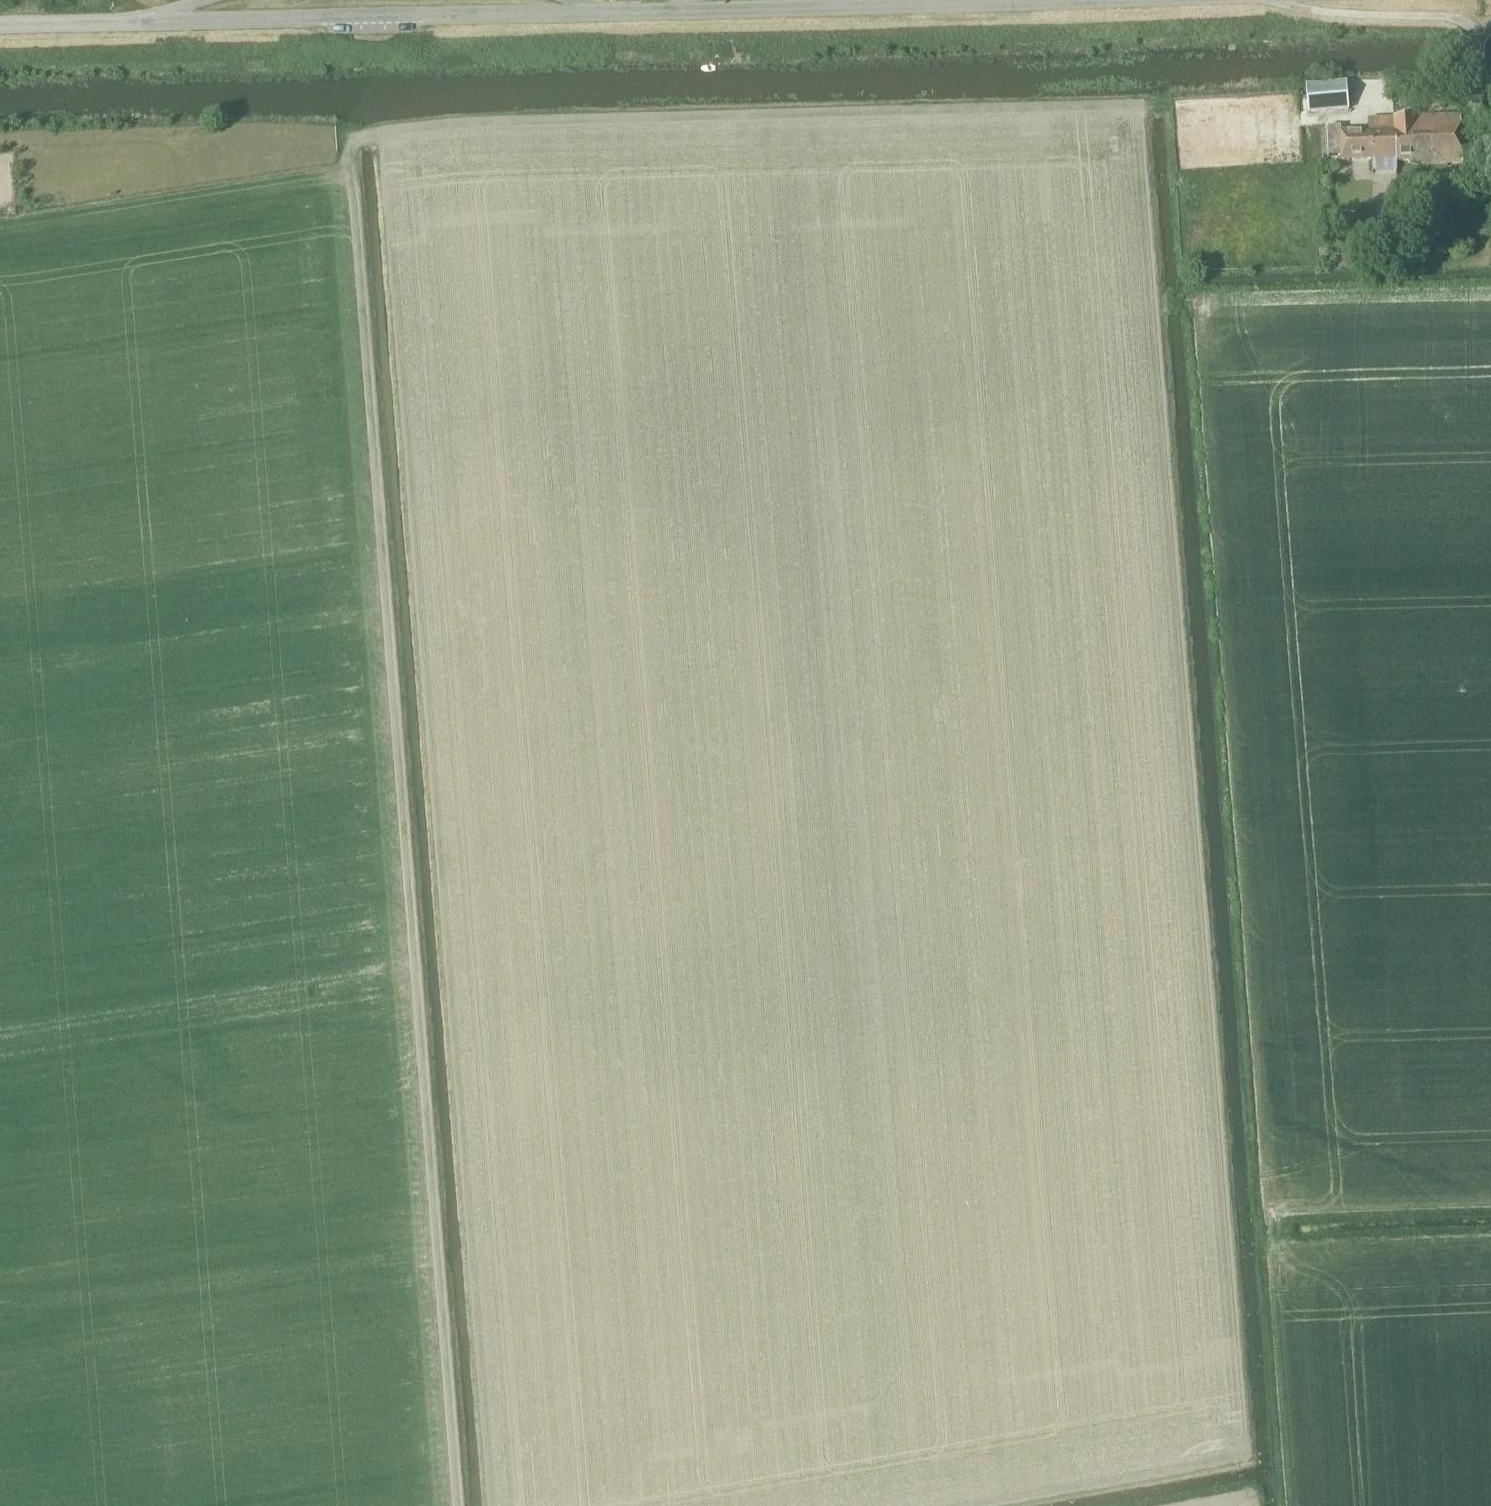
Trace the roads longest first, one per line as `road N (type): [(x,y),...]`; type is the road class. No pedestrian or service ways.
road 1 (tertiary): [(0,26),(1114,0)]

